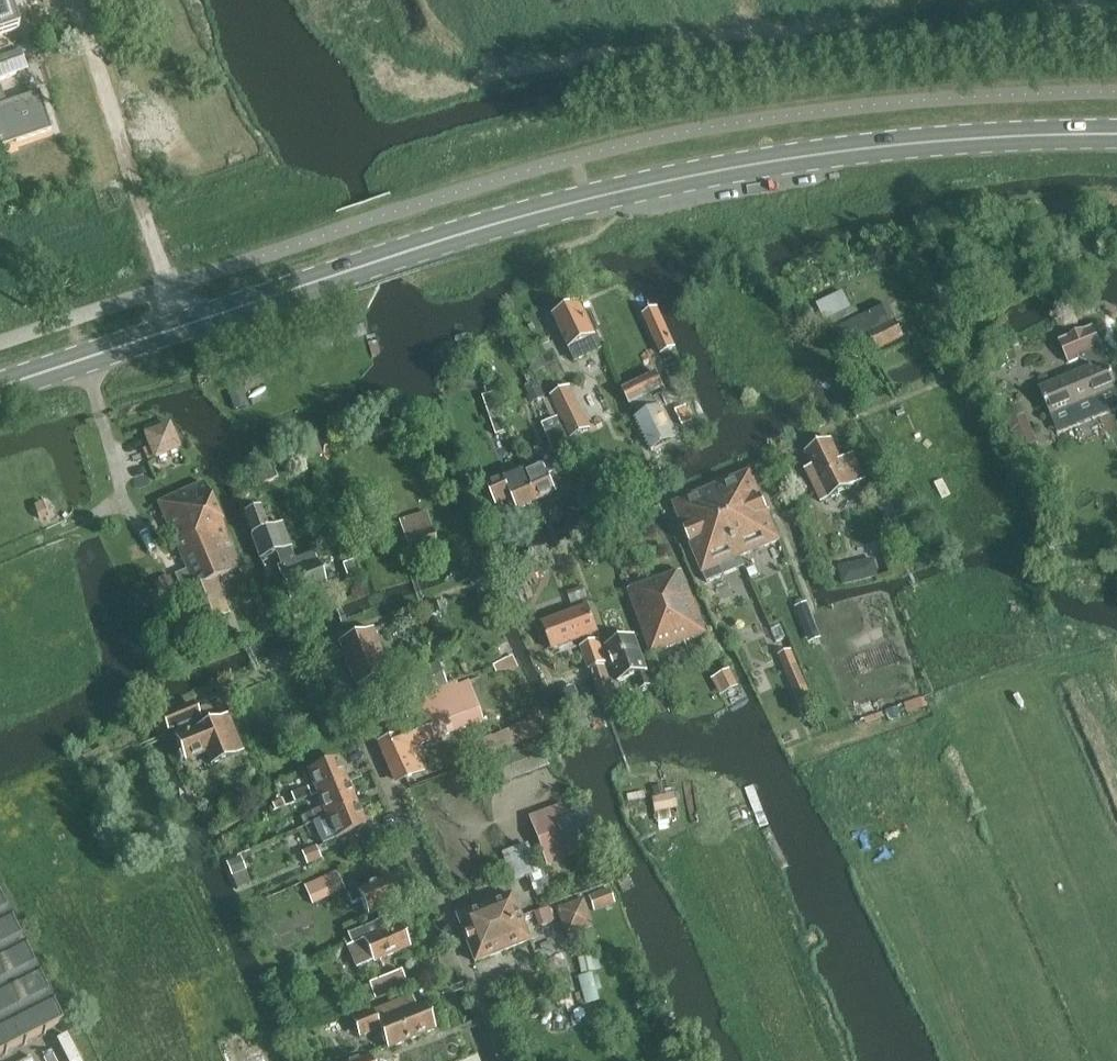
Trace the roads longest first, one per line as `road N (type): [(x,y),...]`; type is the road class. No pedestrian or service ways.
road 1 (secondary): [(0,388),(395,256),(670,180),(899,144),(1116,133)]

